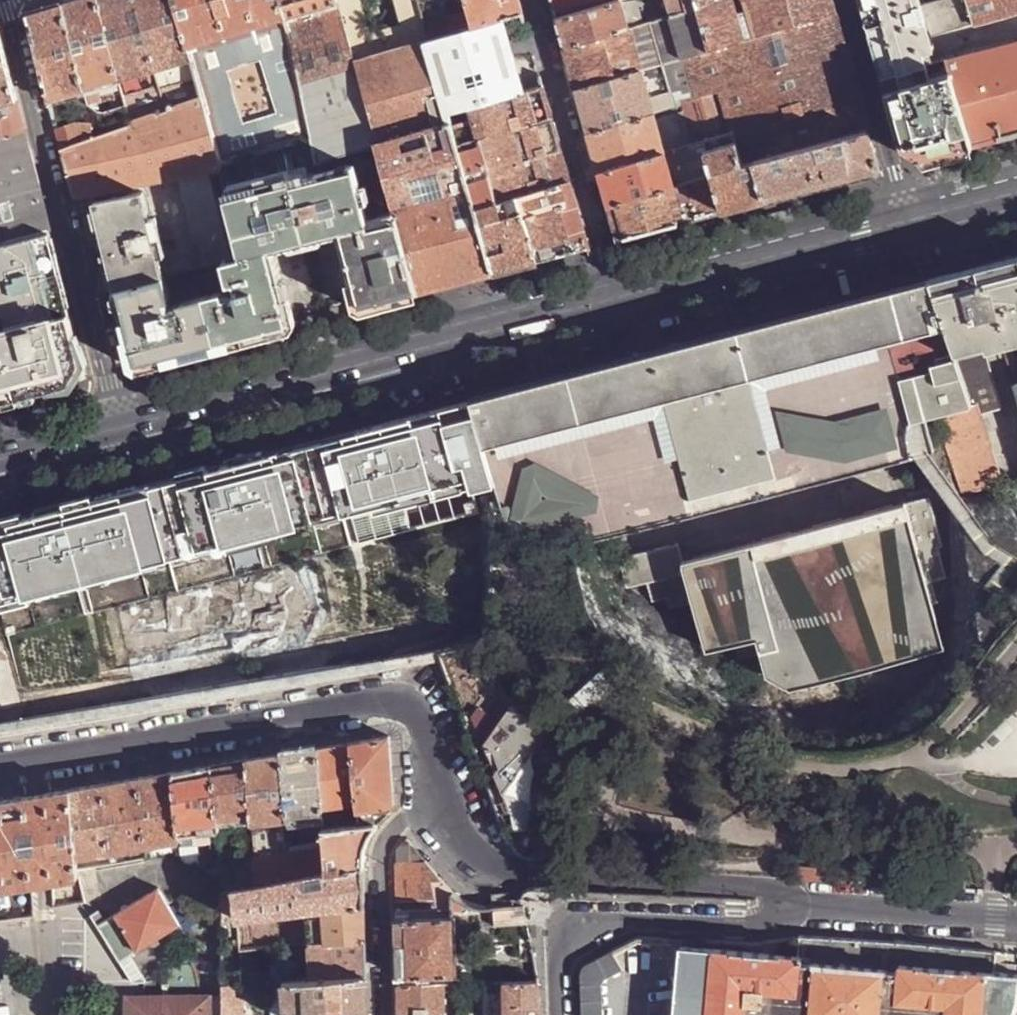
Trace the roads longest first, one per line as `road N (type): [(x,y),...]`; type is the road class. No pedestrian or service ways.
road 1 (trunk): [(181,0),(437,105),(633,214),(838,355),(1016,530)]
road 2 (trunk): [(1016,530),(838,355),(633,214),(437,105),(181,0)]
road 3 (secondary): [(616,300),(116,429)]
road 4 (residential): [(434,804),(424,729),(418,716),(389,704),(0,766)]
road 5 (residential): [(116,429),(6,0)]
road 6 (residential): [(783,907),(752,889),(499,875),(477,865),(434,804)]
road 7 (residential): [(616,300),(532,0)]
road 8 (residential): [(783,907),(778,922),(750,931),(585,925),(560,948),(558,1014)]
road 9 (secondary): [(908,223),(616,300)]
road 10 (unclassified): [(1016,918),(783,907)]
road 11 (residential): [(434,804),(389,840),(383,859),(386,1014)]
road 12 (tertiary): [(845,0),(908,223)]

